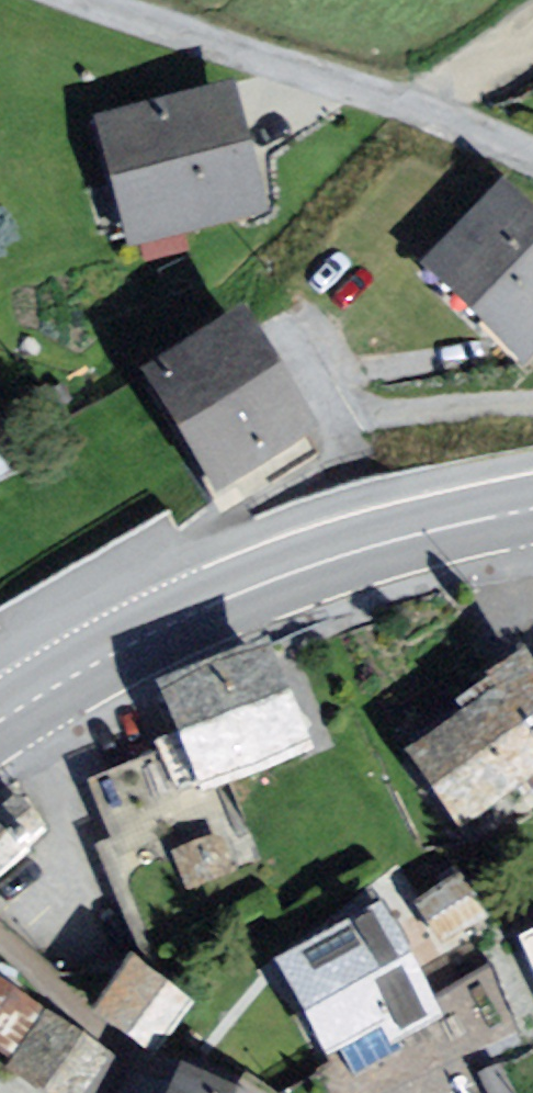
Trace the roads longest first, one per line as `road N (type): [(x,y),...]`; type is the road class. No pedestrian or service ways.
road 1 (tertiary): [(0,719),(139,631),(291,569),(415,528),(532,508)]
road 2 (residential): [(532,156),(86,0)]
road 3 (track): [(231,1092),(208,1079),(137,1071),(0,975)]

